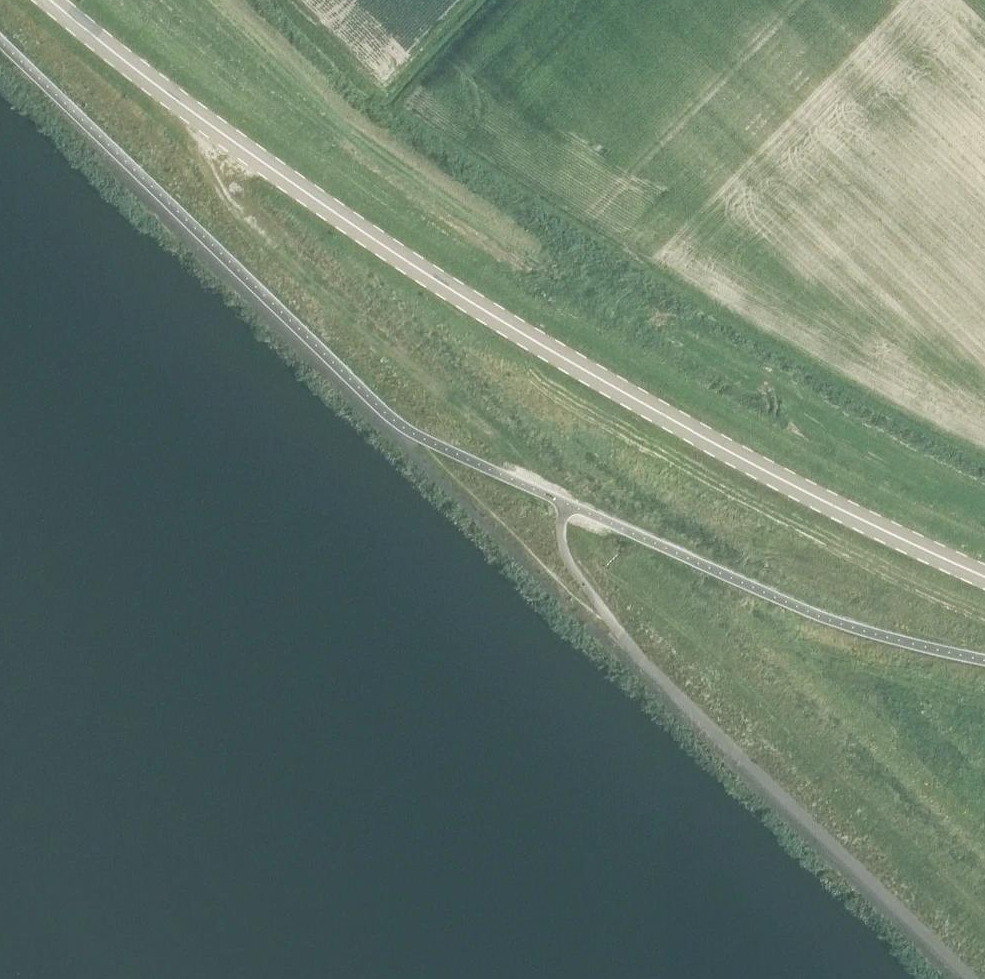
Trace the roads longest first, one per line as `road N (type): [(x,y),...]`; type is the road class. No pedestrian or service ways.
road 1 (secondary): [(984,578),(690,432),(468,305),(54,0)]

